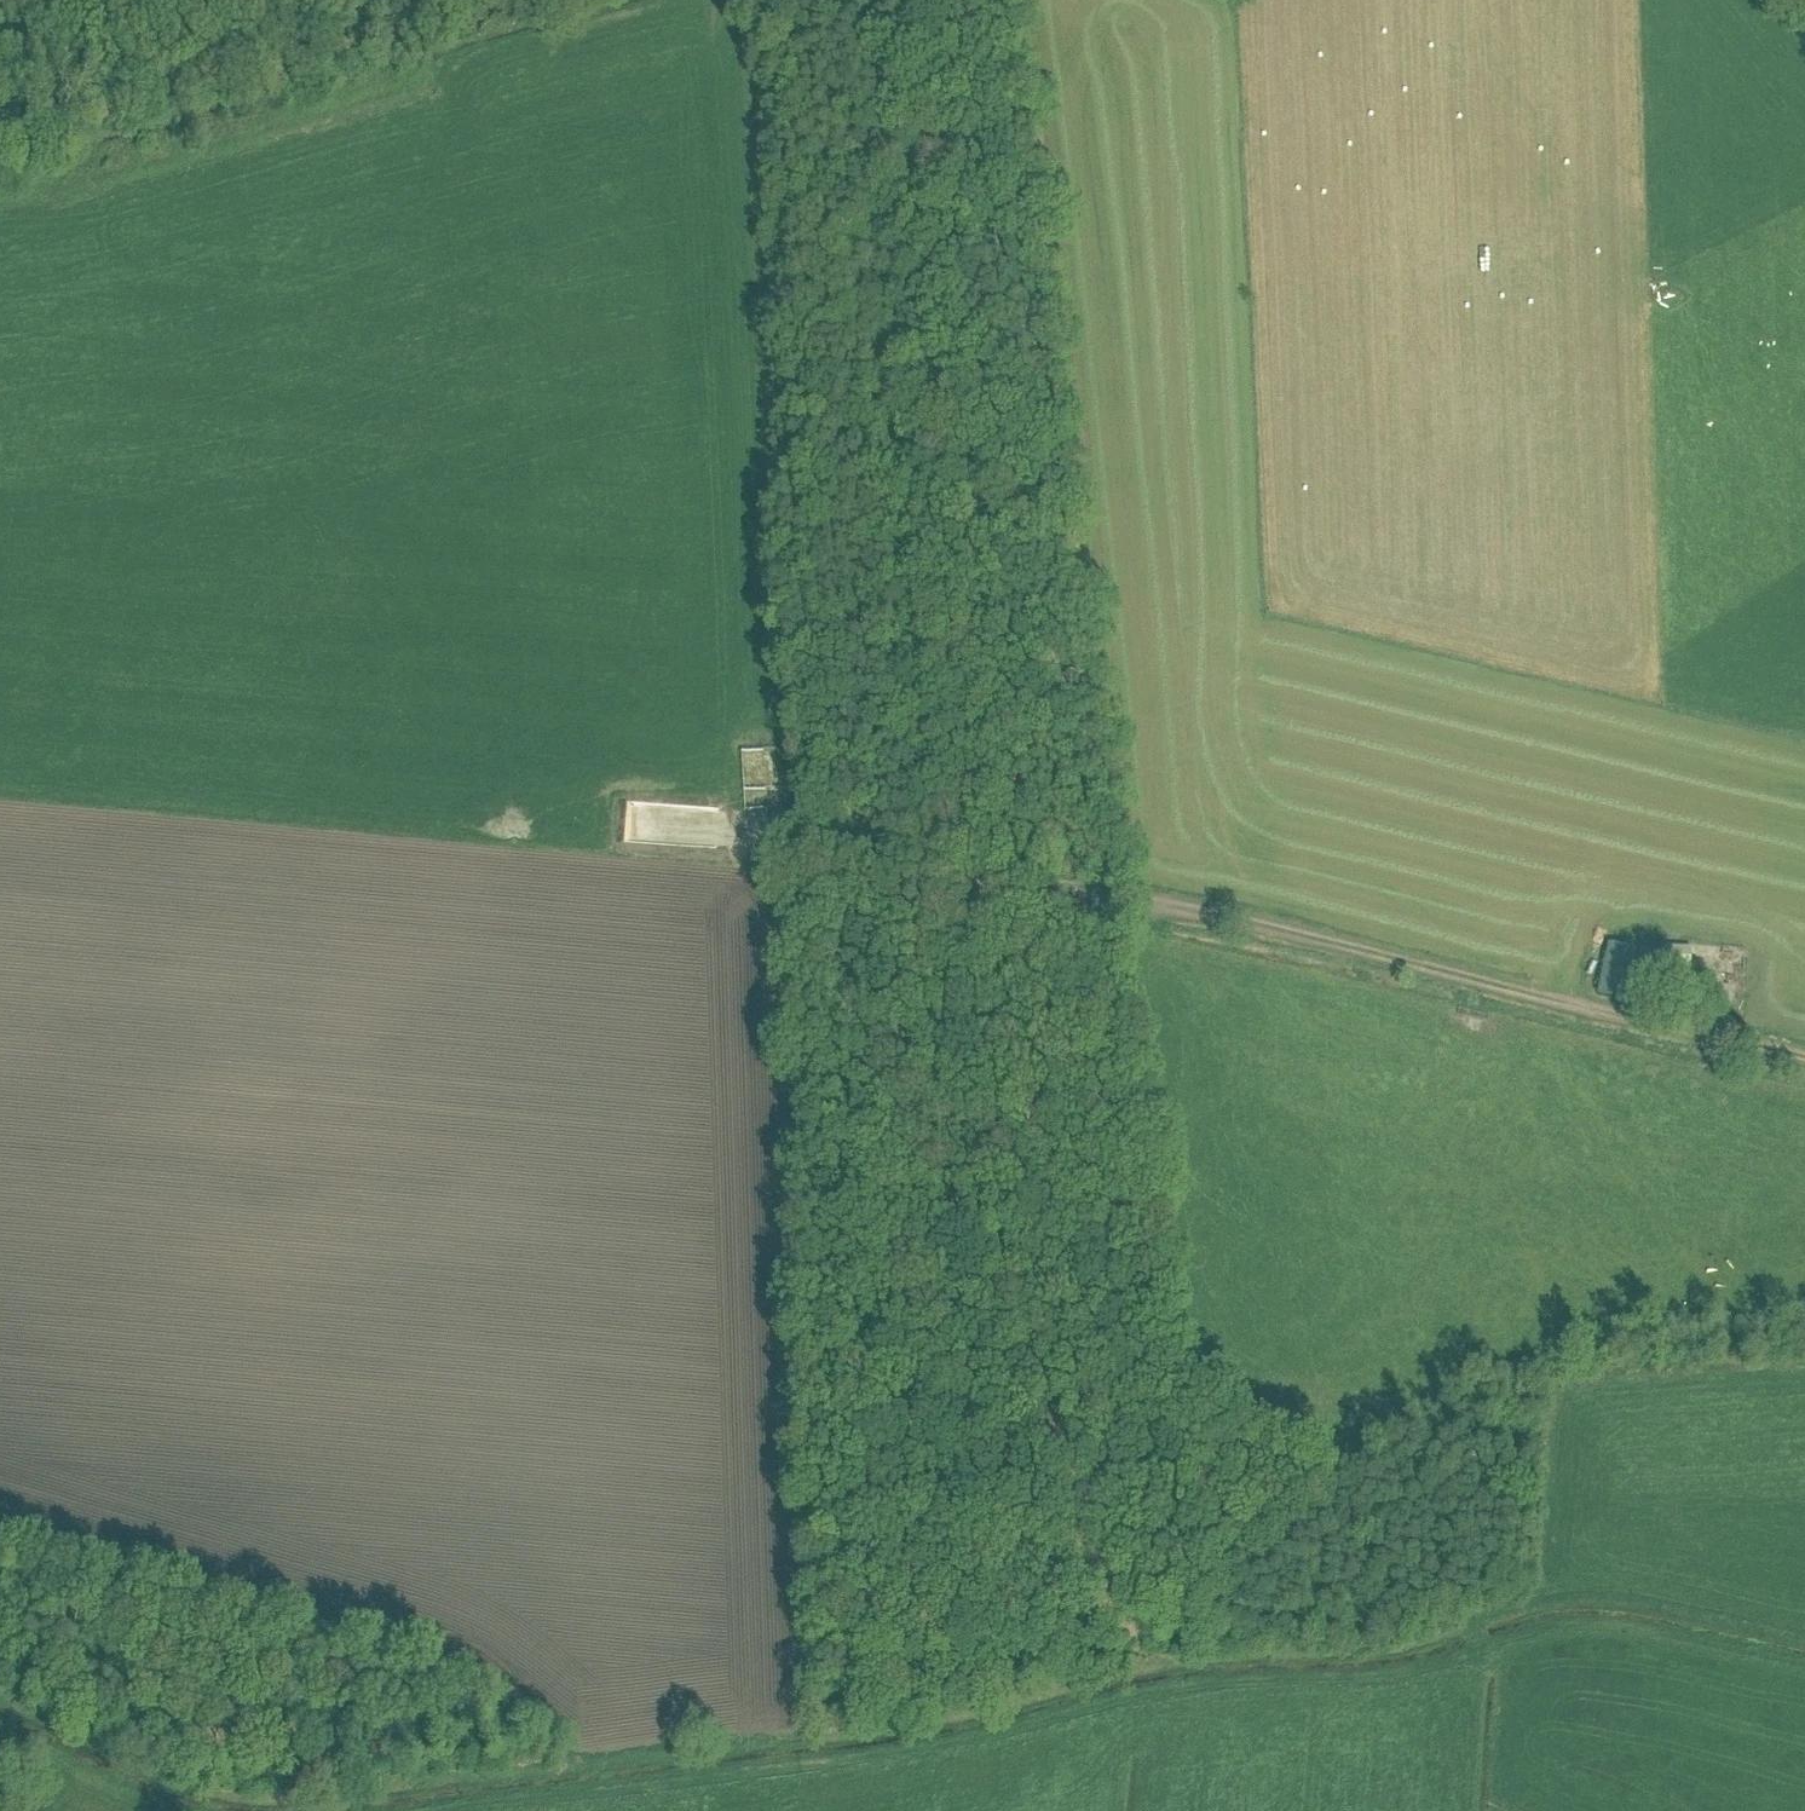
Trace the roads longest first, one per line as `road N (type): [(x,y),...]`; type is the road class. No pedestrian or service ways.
road 1 (track): [(1804,1057),(1212,917),(1042,887),(731,864)]
road 2 (track): [(0,144),(529,0)]

